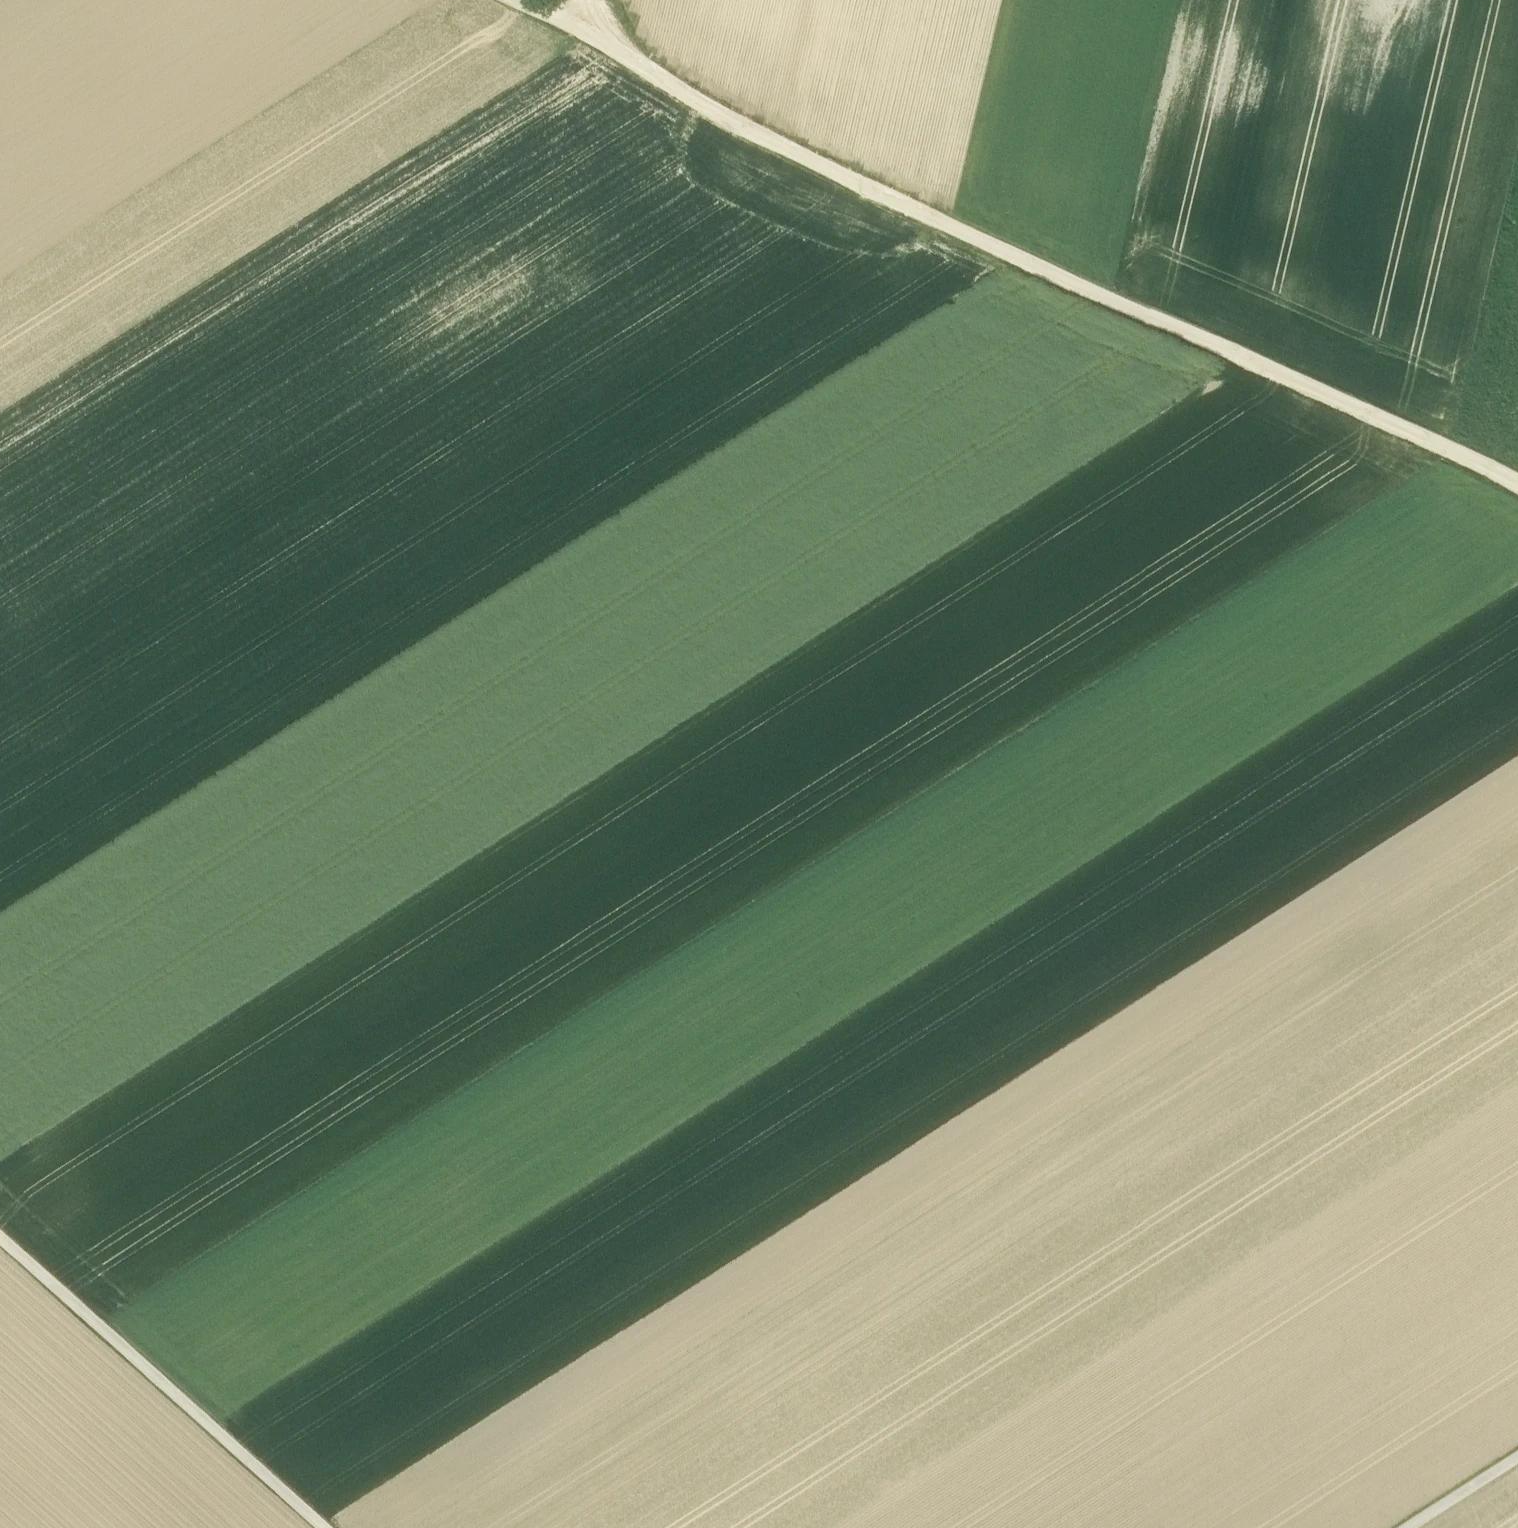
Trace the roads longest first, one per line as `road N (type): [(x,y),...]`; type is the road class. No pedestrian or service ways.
road 1 (track): [(1517,495),(770,139),(520,0)]
road 2 (track): [(324,1527),(0,1236)]
road 3 (track): [(1409,1527),(1517,1458)]

